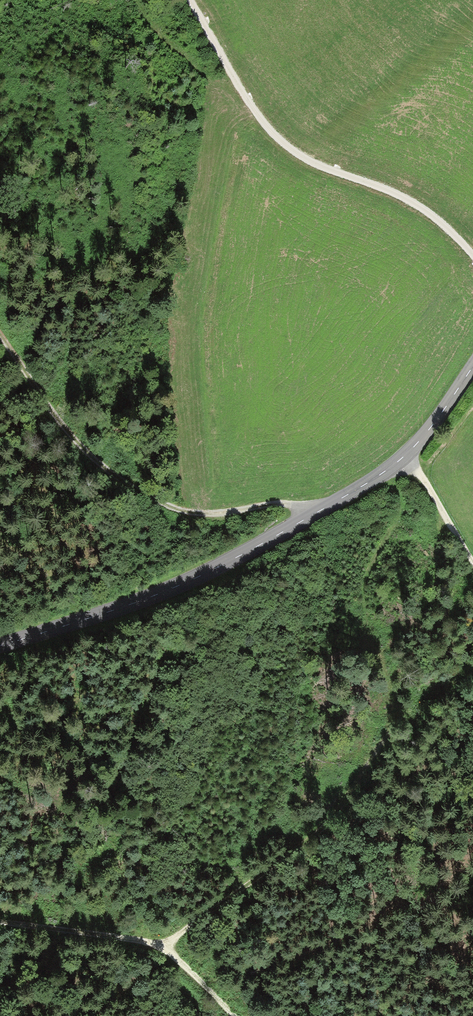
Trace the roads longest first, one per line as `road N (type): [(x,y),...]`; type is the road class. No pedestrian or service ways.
road 1 (tertiary): [(472,366),(416,444),(362,486),(176,587),(0,646)]
road 2 (track): [(162,946),(278,863),(341,807),(387,734),(472,670)]
road 3 (track): [(0,334),(83,445),(151,498),(195,512),(289,504),(316,513)]
road 4 (track): [(193,0),(251,112),(302,158),(404,197),(472,255)]
road 5 (track): [(162,946),(0,922)]
road 6 (track): [(407,454),(472,566)]

